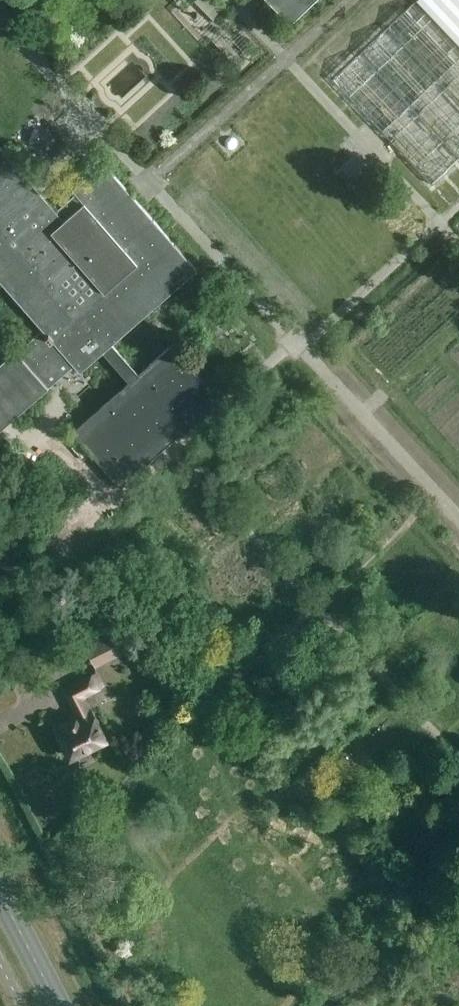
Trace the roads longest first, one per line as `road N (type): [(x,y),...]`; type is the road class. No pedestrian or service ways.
road 1 (unclassified): [(0,19),(458,515)]
road 2 (primary): [(58,1005),(0,894)]

